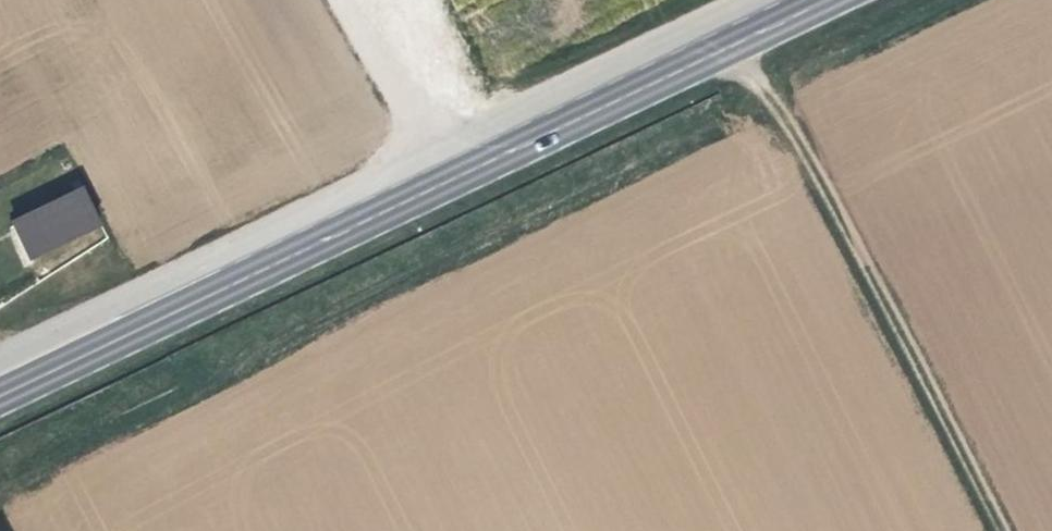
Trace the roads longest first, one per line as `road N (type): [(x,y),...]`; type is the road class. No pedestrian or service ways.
road 1 (secondary): [(827,0),(0,396)]
road 2 (track): [(745,39),(993,530)]
road 3 (track): [(344,0),(449,180)]

